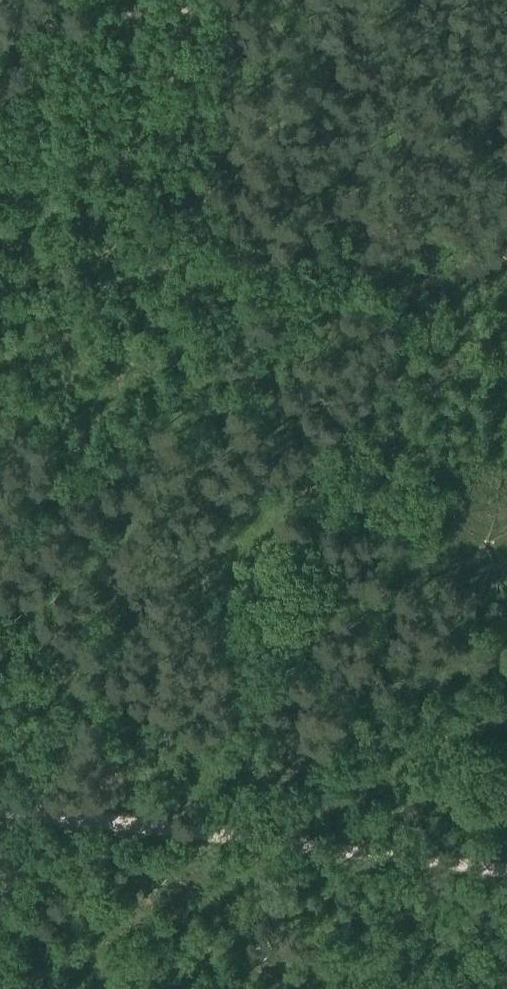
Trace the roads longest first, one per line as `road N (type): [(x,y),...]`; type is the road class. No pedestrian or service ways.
road 1 (track): [(0,811),(506,875)]

